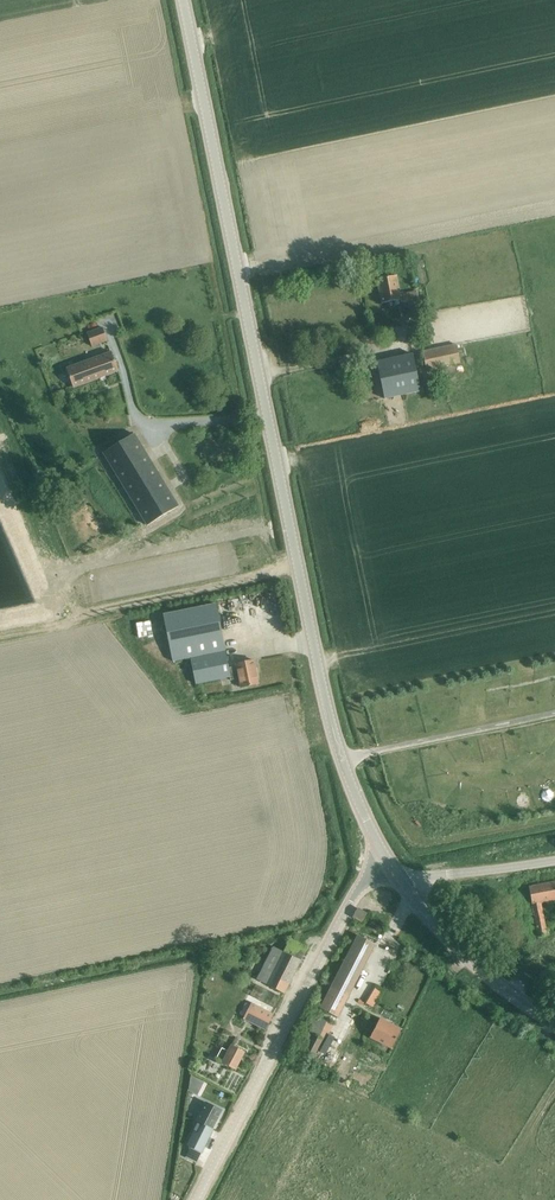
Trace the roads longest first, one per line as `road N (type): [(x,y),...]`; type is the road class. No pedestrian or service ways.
road 1 (tertiary): [(389,862),(335,737),(182,0)]
road 2 (unclassified): [(197,1199),(350,901),(389,862)]
road 3 (tertiary): [(554,1022),(475,965),(406,888)]
road 4 (unclassified): [(406,888),(430,877),(554,859)]

